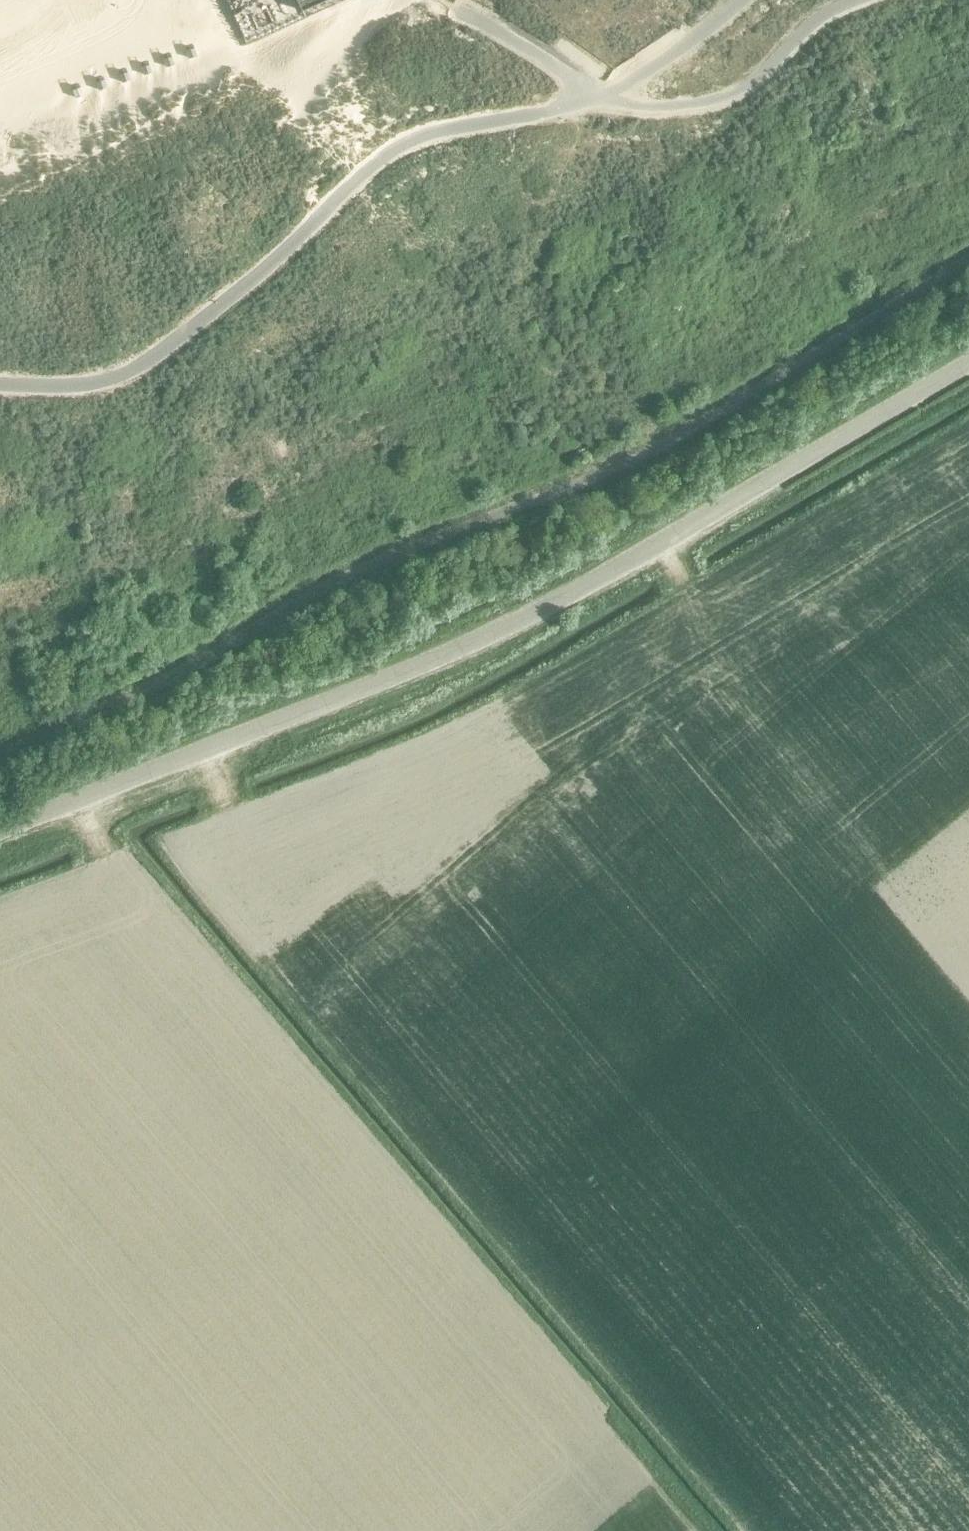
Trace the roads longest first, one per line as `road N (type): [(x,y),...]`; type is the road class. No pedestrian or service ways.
road 1 (tertiary): [(0,834),(472,645),(968,364)]
road 2 (track): [(595,100),(482,24),(428,4)]

